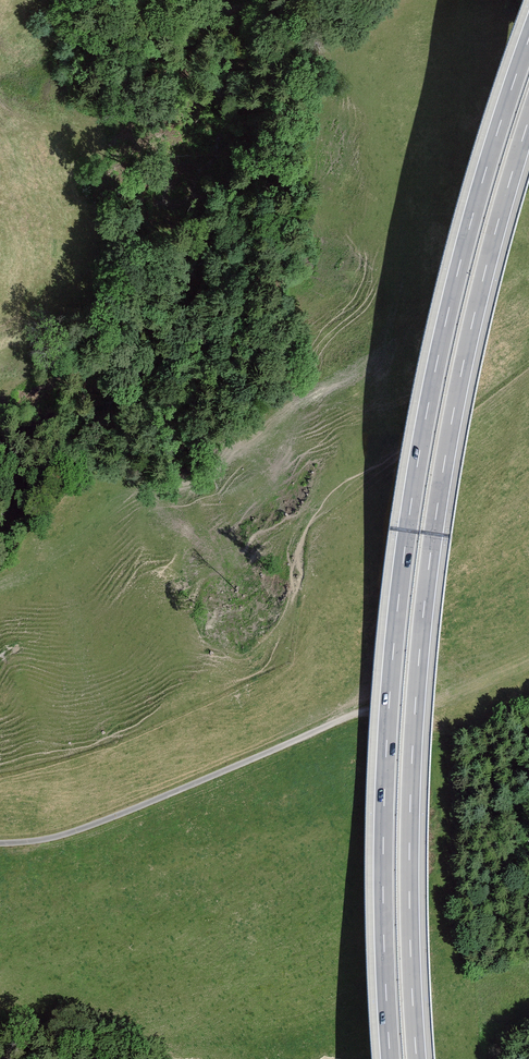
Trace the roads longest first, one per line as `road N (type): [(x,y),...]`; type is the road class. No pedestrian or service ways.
road 1 (motorway): [(528,36),(459,250),(418,446),(385,735),(392,1058)]
road 2 (motorway): [(419,1058),(409,829),(419,640),(463,353),(528,113)]
road 3 (track): [(0,845),(107,819),(285,744)]

